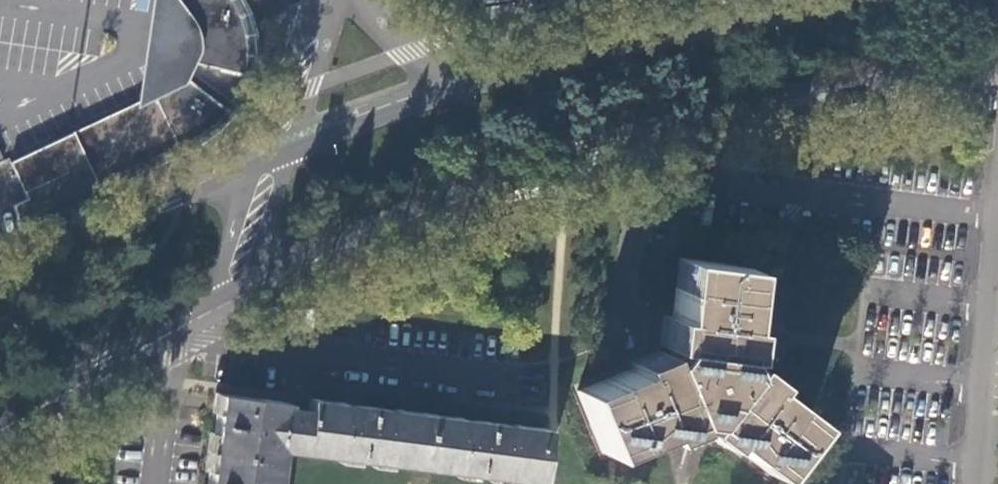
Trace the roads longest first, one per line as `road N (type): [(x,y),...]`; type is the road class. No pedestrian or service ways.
road 1 (secondary): [(235,292),(564,163),(672,134),(997,72)]
road 2 (secondary): [(878,0),(630,37),(467,85)]
road 3 (secondary): [(277,149),(125,205),(0,284)]
road 4 (residential): [(997,193),(977,483)]
road 5 (secondary): [(0,416),(235,292)]
road 6 (secondary): [(467,85),(277,149)]
road 7 (residential): [(277,149),(323,5)]
road 8 (residential): [(235,292),(277,149)]
road 9 (residential): [(467,85),(417,53),(373,0)]

